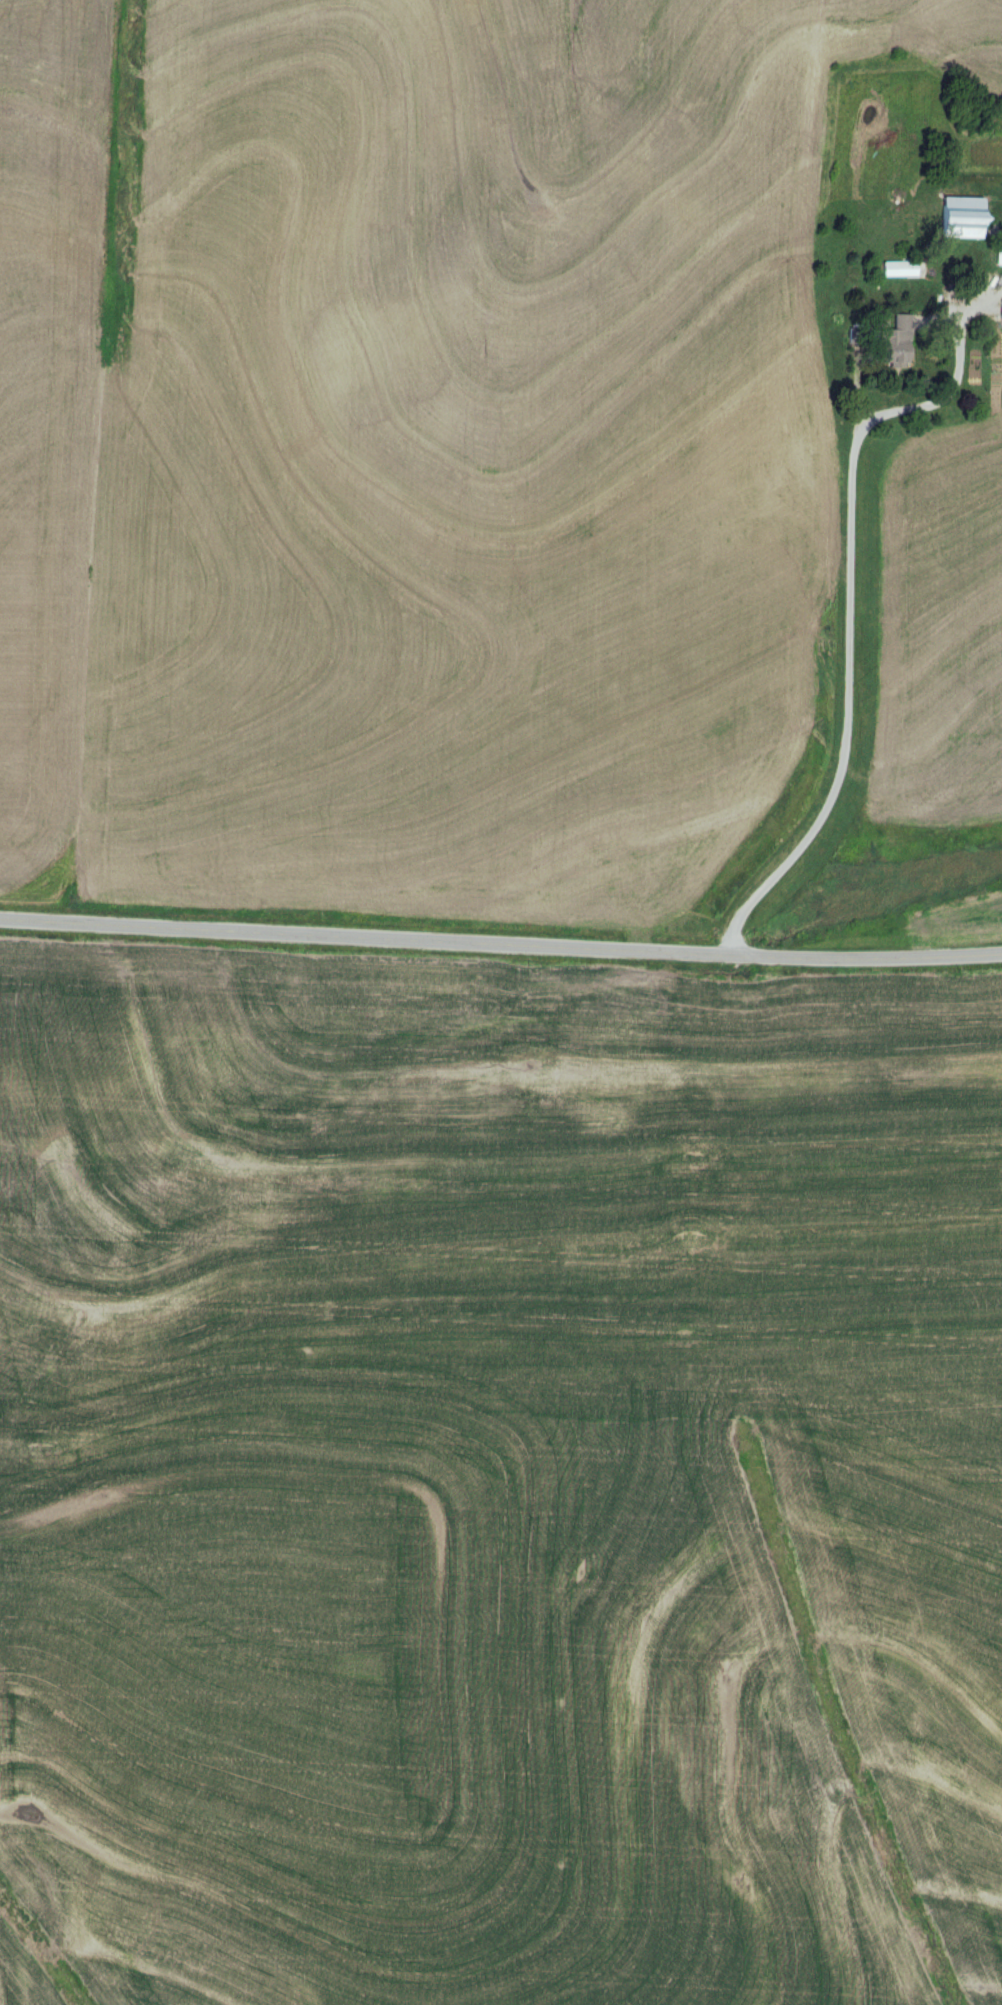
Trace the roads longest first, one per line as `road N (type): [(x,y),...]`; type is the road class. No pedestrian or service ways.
road 1 (tertiary): [(1001,953),(731,956),(0,917)]

